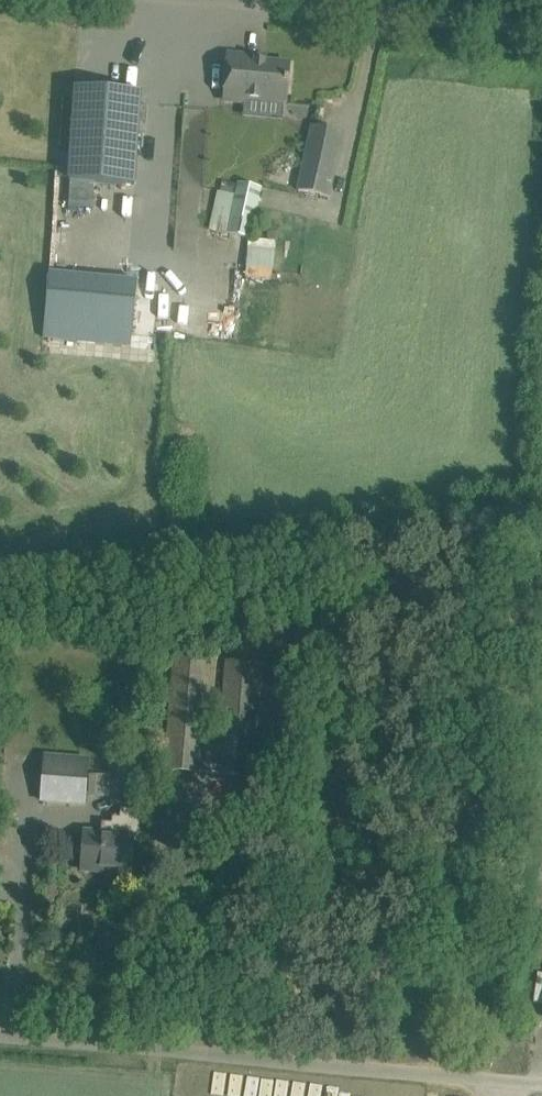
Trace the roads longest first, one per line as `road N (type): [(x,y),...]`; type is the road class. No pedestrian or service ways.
road 1 (unclassified): [(0,1034),(541,1084)]
road 2 (unclassified): [(541,26),(243,0)]

